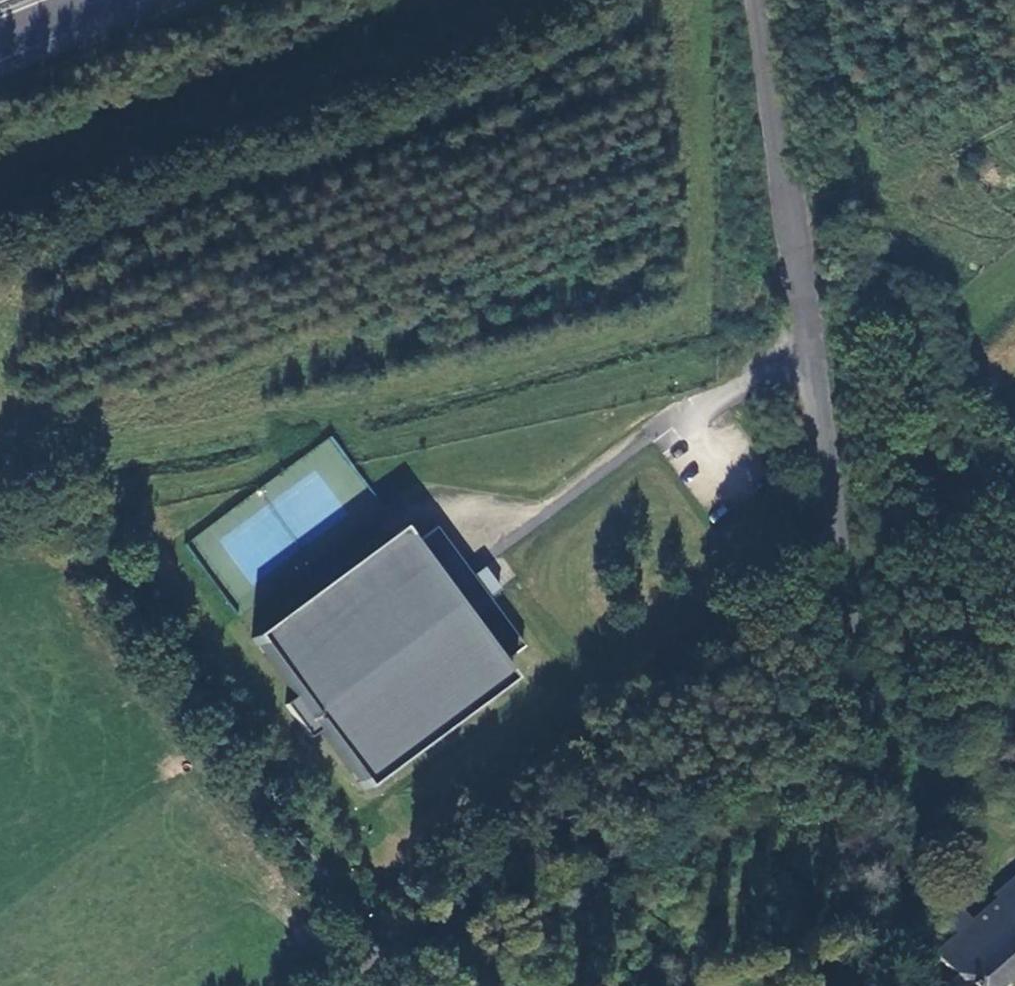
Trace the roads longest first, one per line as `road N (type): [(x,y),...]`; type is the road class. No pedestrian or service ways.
road 1 (unclassified): [(895,985),(817,373),(759,0)]
road 2 (unclassified): [(377,960),(69,532)]

